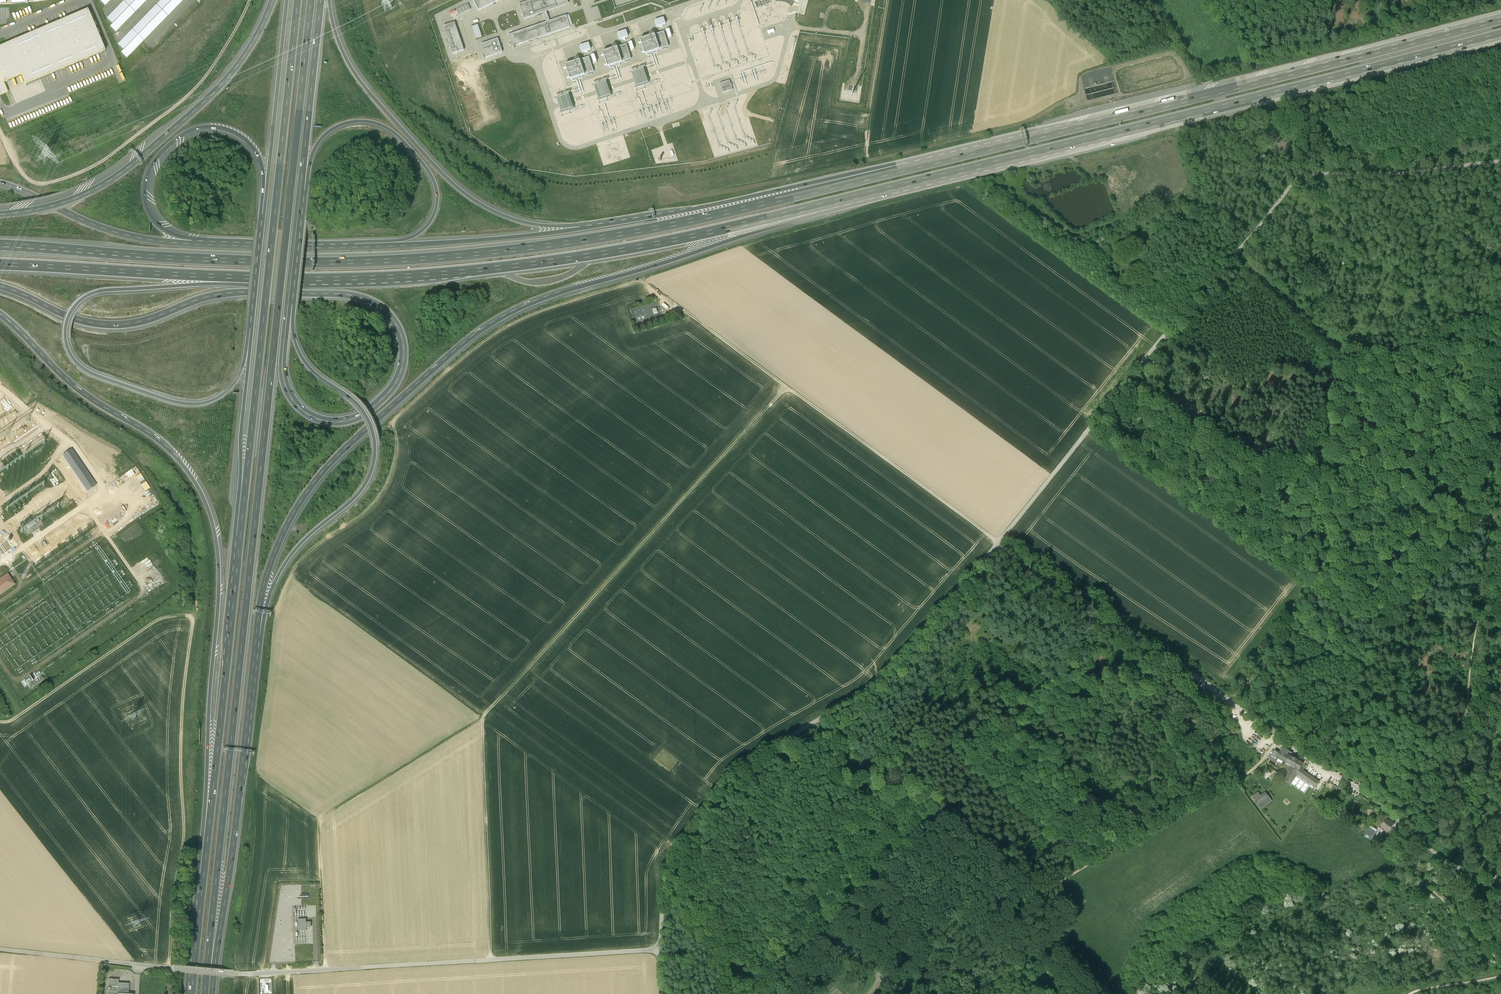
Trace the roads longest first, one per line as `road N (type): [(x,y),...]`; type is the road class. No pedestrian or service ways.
road 1 (unclassified): [(0,949),(234,974),(658,949),(666,866),(743,769),(791,747),(875,689),(999,543)]
road 2 (motorway): [(212,955),(312,0)]
road 3 (motorway): [(912,167),(690,221),(446,257),(253,260),(0,247)]
road 4 (motorway): [(789,213),(1500,37)]
road 5 (motorway): [(258,637),(271,564),(319,475),(462,343),(540,299),(682,258),(789,213)]
road 6 (motorway): [(0,285),(113,325),(219,292),(366,296),(400,330),(404,357),(393,388),(348,421),(305,412),(286,378),(290,306)]
road 7 (unclassified): [(999,543),(1289,187),(1329,168),(1419,169),(1500,155)]
road 8 (motorway): [(1500,17),(912,167)]
road 9 (motorway): [(0,313),(88,396),(169,448),(211,512),(220,590),(207,737),(209,821)]
road 10 (track): [(1500,353),(1468,341),(1394,359),(1343,352),(1339,384),(1264,550),(1313,590),(1231,701)]
road 11 (track): [(1279,739),(1238,782),(1043,887),(937,813),(824,933)]
road 12 (track): [(0,722),(157,620),(191,619),(182,717),(184,835),(169,968)]
road 13 (motorway): [(298,0),(238,549)]
road 14 (motorway): [(248,354),(220,396),(183,403),(87,371),(69,353),(65,327),(80,301),(101,291),(304,278)]
road 15 (motorway): [(304,278),(532,263),(789,213)]
road 16 (track): [(786,386),(484,717)]
road 17 (motorway): [(258,637),(289,558),(359,495),(375,456),(365,413),(301,356),(290,306)]
road 18 (track): [(999,543),(680,308)]
road 19 (motorway): [(581,228),(505,216),(450,181),(361,82),(339,42),(330,0)]
road 20 (motorway): [(273,0),(223,83),(130,166),(78,198),(0,215)]
road 21 (track): [(0,127),(22,174),(36,184),(100,163),(204,79),(249,0)]
road 22 (track): [(327,969),(322,819),(484,717)]
road 23 (motorway): [(912,167),(581,228)]
road 24 (motorway): [(212,955),(231,862),(258,637)]
road 25 (unclassified): [(999,543),(1260,724)]
road 26 (track): [(1500,508),(1435,571),(1333,700),(1302,754)]
road 27 (motorway): [(0,264),(304,278)]
road 28 (unclassified): [(1500,882),(1441,857),(1260,724)]
road 29 (motorway): [(302,190),(330,131),(359,121),(389,129),(429,171),(437,196),(426,227),(389,246)]
road 30 (motorway): [(238,549),(209,821)]
road 31 (motorway): [(194,244),(159,226),(145,200),(151,166),(176,140),(206,128),(238,135),(258,154),(267,185)]
road 32 (track): [(484,717),(492,959)]
road 33 (track): [(1089,669),(1063,669),(1043,683),(966,763),(937,813)]
road 34 (motorway): [(194,244),(108,230),(0,183)]
road 35 (motorway): [(248,354),(238,549)]
road 36 (motorway): [(389,246),(194,244)]
road 37 (motorway): [(581,228),(389,246)]
road 38 (motorway): [(302,190),(321,0)]
road 39 (motorway): [(287,0),(267,185)]
road 40 (motorway): [(209,821),(192,993)]
road 41 (motorway): [(267,185),(248,354)]
road 42 (track): [(1500,365),(1477,529)]
road 43 (track): [(966,763),(1080,869)]
road 44 (track): [(1425,844),(1420,880),(1500,961)]
road 45 (track): [(1343,352),(1237,251)]
road 46 (track): [(357,0),(369,49),(412,111)]

